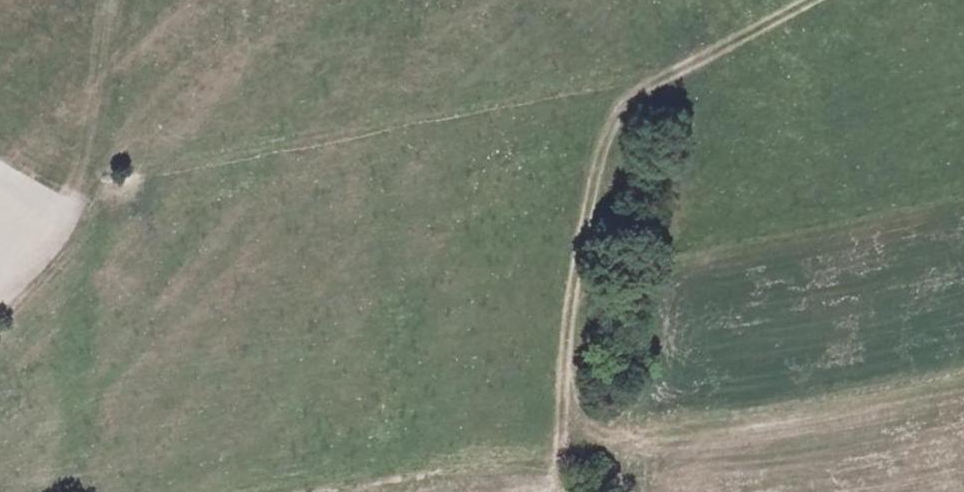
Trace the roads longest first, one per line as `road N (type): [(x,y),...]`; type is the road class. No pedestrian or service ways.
road 1 (track): [(797,0),(623,98),(578,393),(616,446)]

